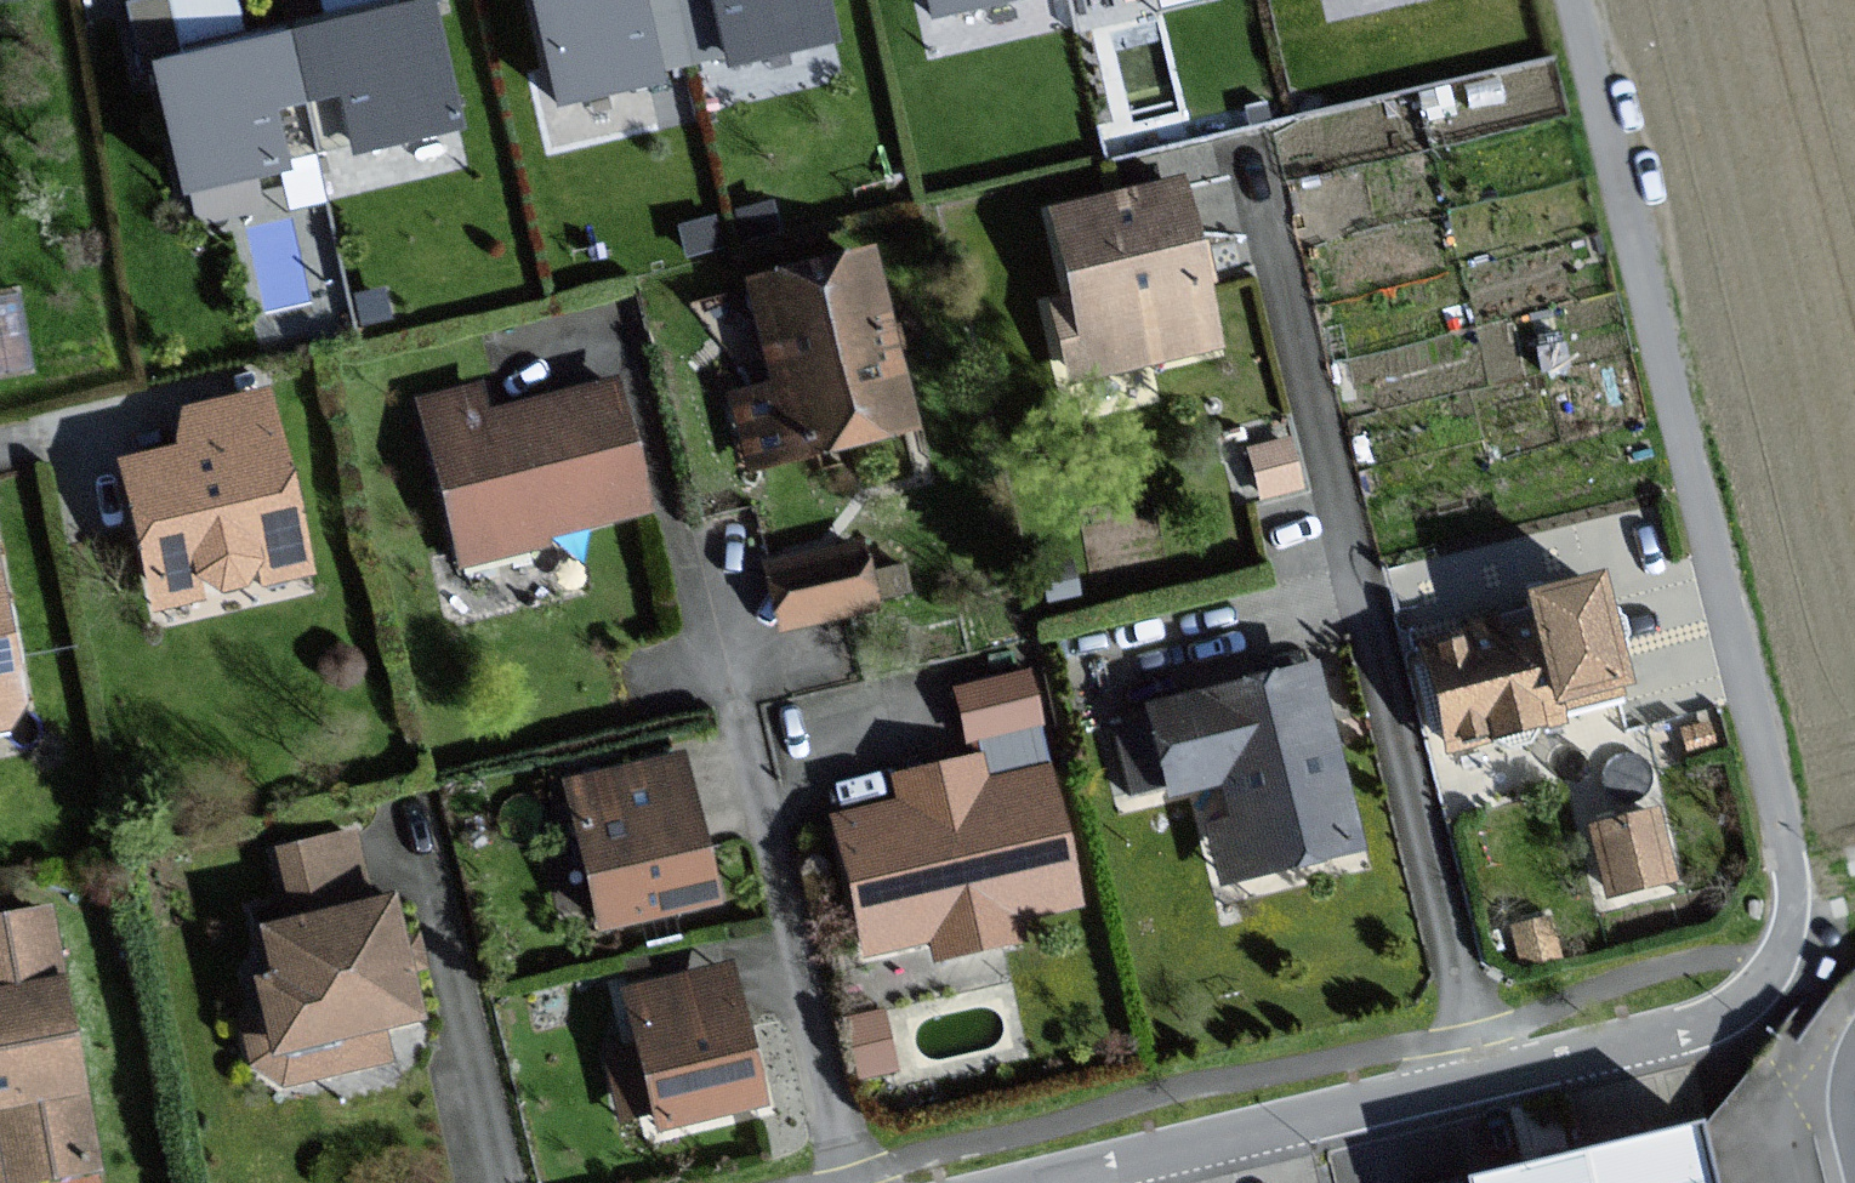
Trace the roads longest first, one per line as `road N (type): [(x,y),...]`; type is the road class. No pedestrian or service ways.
road 1 (residential): [(1574,0),(1793,880),(1793,928),(1776,973),(1744,1001),(1691,1023),(1472,1082)]
road 2 (residential): [(1248,157),(1468,1021),(1472,1082)]
road 3 (residential): [(601,322),(628,363),(713,666),(739,713),(840,1182)]
road 4 (residential): [(1472,1082),(1037,1182)]

